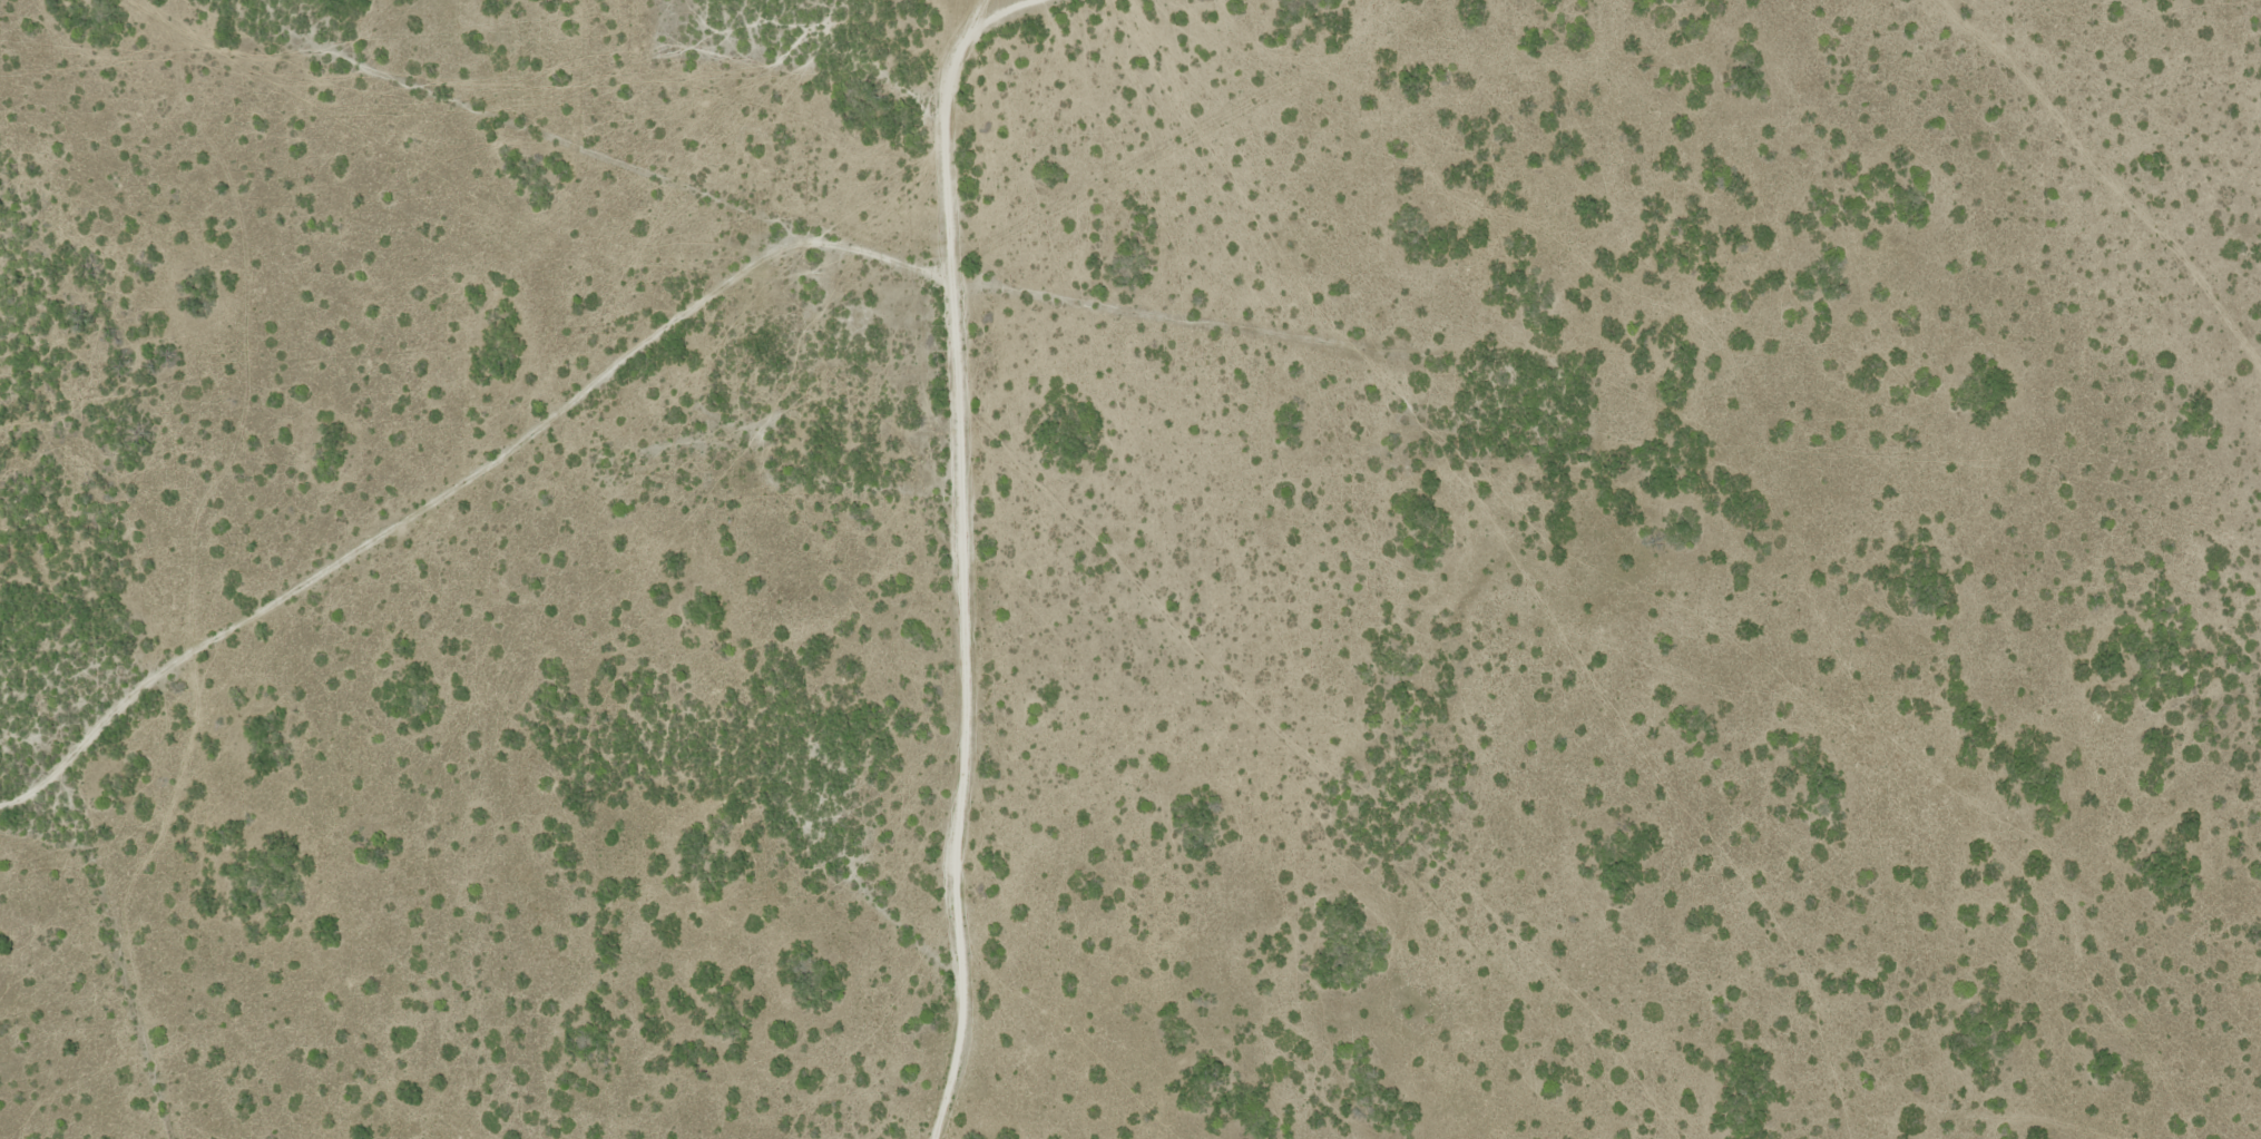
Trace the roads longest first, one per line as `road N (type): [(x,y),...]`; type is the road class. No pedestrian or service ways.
road 1 (residential): [(1190,0),(981,79),(960,106),(949,298),(981,581),(981,981),(952,1138)]

